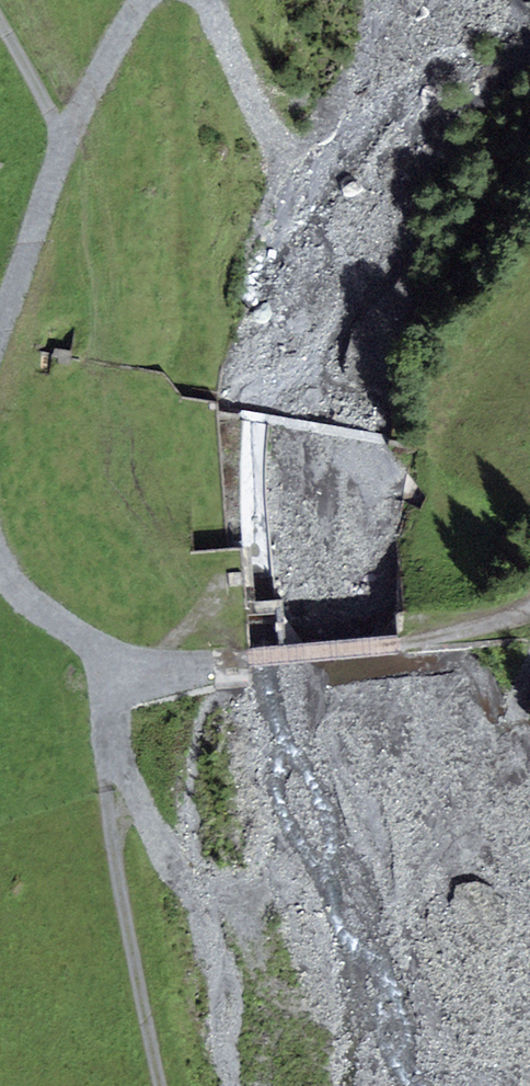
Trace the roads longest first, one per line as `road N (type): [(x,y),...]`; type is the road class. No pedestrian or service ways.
road 1 (track): [(115,651),(100,742),(159,1085)]
road 2 (track): [(115,651),(245,660),(410,648),(481,633),(529,610)]
road 3 (track): [(0,23),(47,105),(57,141),(56,177),(0,321)]
road 4 (track): [(57,141),(141,0)]
road 5 (track): [(0,566),(62,628),(115,651)]

